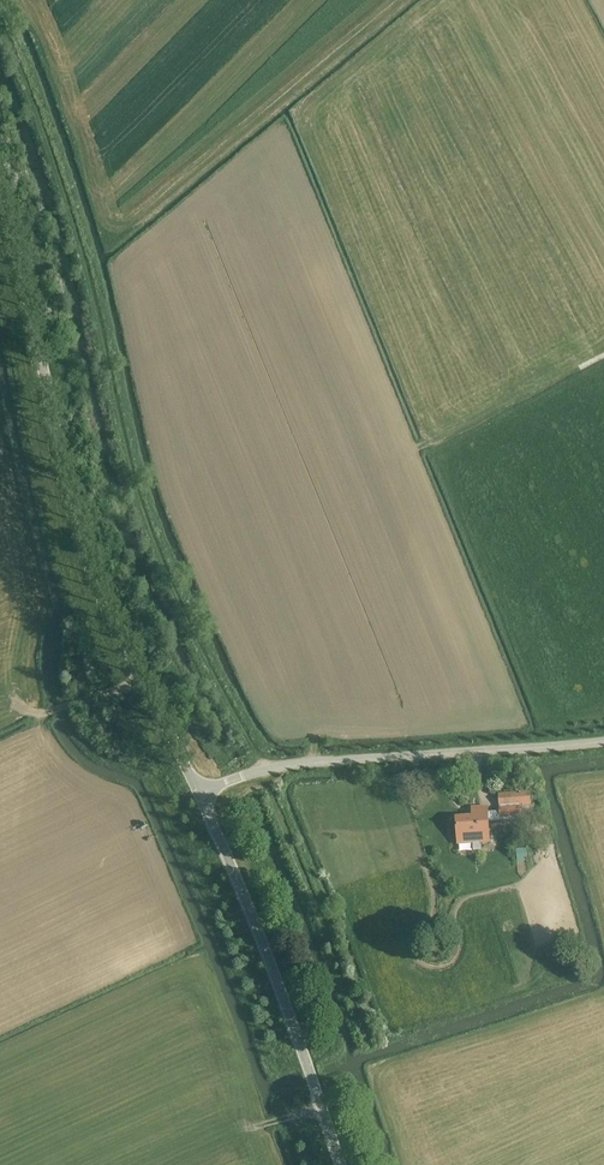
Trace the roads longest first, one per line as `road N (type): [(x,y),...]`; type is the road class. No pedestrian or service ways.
road 1 (track): [(267,769),(162,562),(46,128)]
road 2 (unclassified): [(200,794),(88,548),(0,207)]
road 3 (unclassified): [(200,794),(256,771),(313,761),(603,741)]
road 4 (unclassified): [(340,1164),(200,794)]

